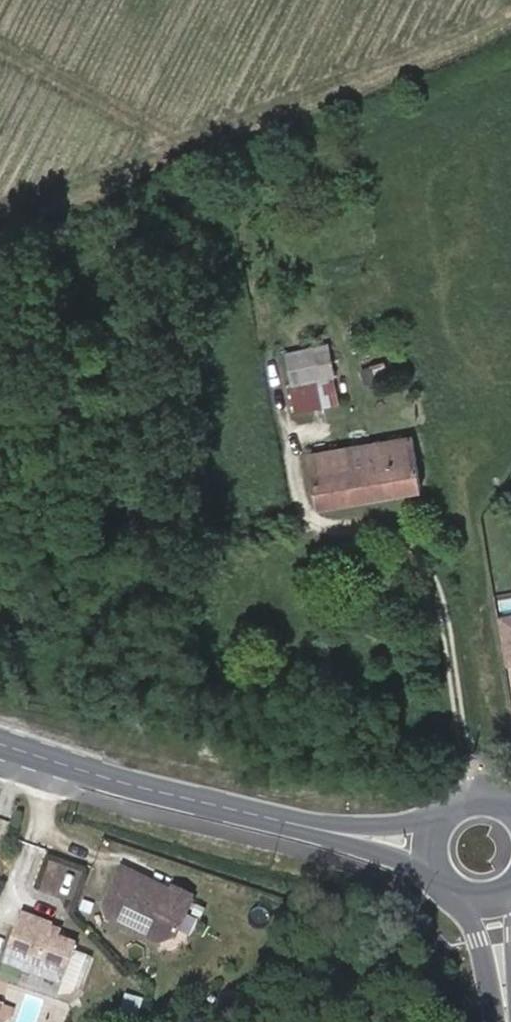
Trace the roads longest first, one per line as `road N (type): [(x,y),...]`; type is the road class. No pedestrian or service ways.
road 1 (tertiary): [(352,818),(182,792),(0,743)]

